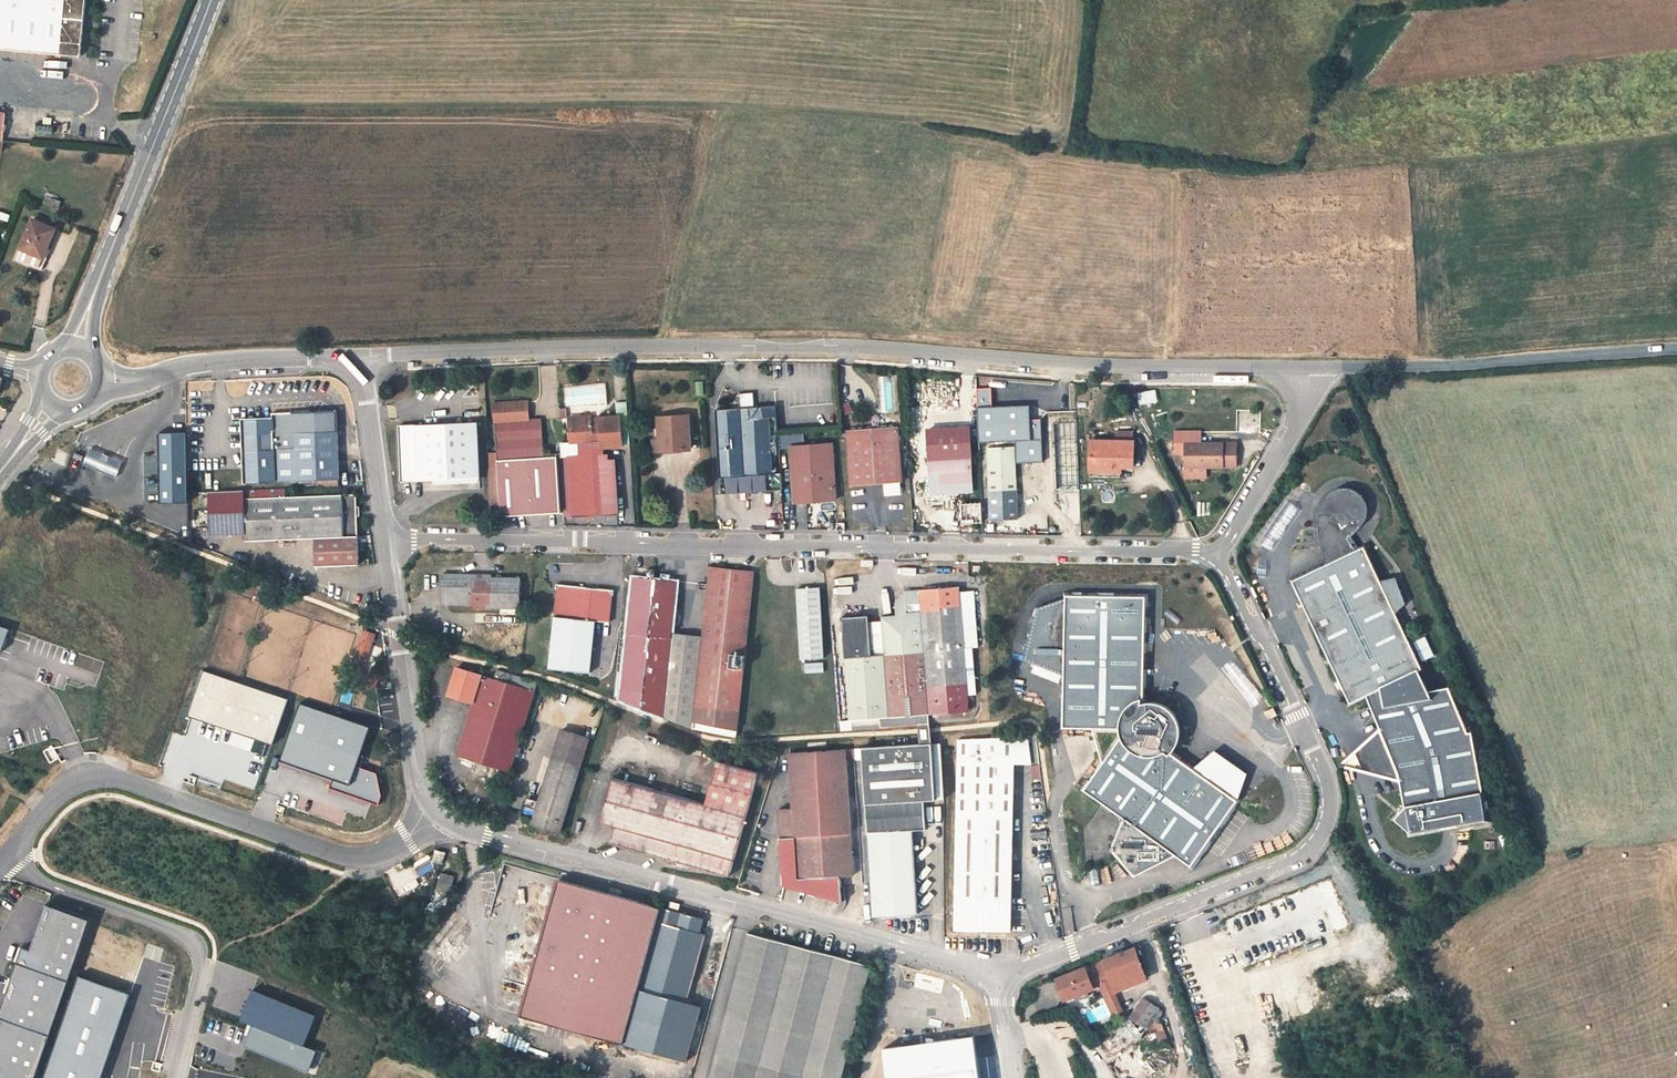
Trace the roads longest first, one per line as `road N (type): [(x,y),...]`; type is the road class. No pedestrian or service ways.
road 1 (unclassified): [(437,819),(460,834),(993,979),(1305,855),(1321,834),(1330,810),(1326,779),(1218,551)]
road 2 (unclassified): [(362,362),(849,348),(1311,369)]
road 3 (unclassified): [(1218,551),(387,538)]
road 4 (unclassified): [(4,862),(56,801),(83,782),(115,781),(349,858),(373,857),(437,819)]
road 5 (primary): [(209,0),(90,305),(82,358)]
road 6 (unclassified): [(1311,369),(1424,370),(1676,351)]
road 7 (unclassified): [(177,1077),(201,953),(185,933),(4,862)]
road 8 (unclassified): [(387,538),(423,793),(437,819)]
road 9 (unclassified): [(88,376),(362,362)]
road 10 (unclassified): [(1311,369),(1309,399),(1218,551)]
road 11 (unclassified): [(362,362),(387,538)]

